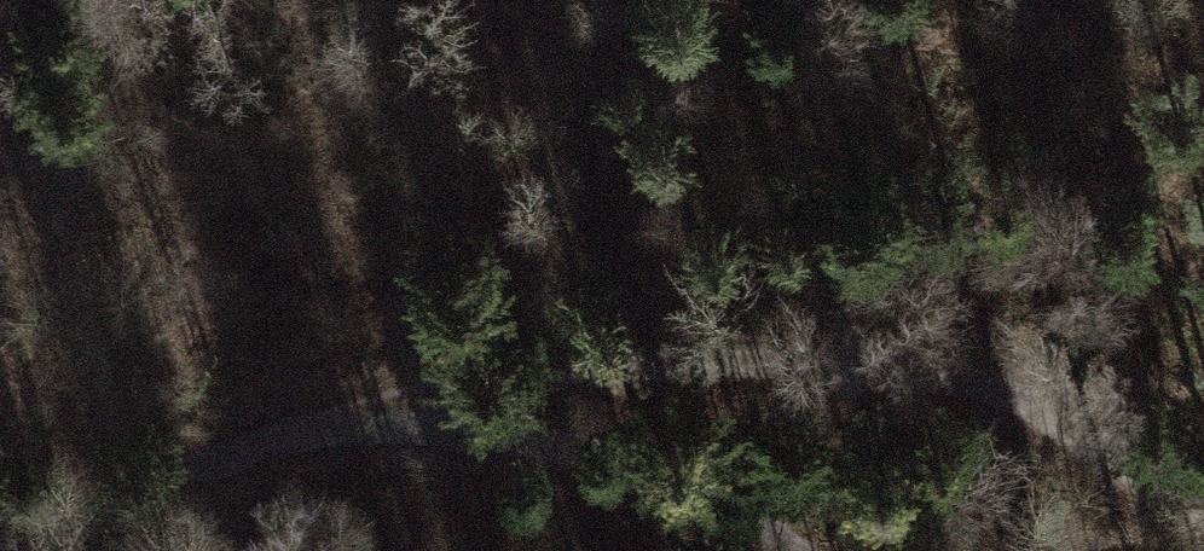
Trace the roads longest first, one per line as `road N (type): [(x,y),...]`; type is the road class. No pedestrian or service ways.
road 1 (track): [(59,550),(399,414),(609,364),(849,362),(1028,380),(1168,498),(1203,509)]
road 2 (track): [(399,414),(668,475),(779,550)]

